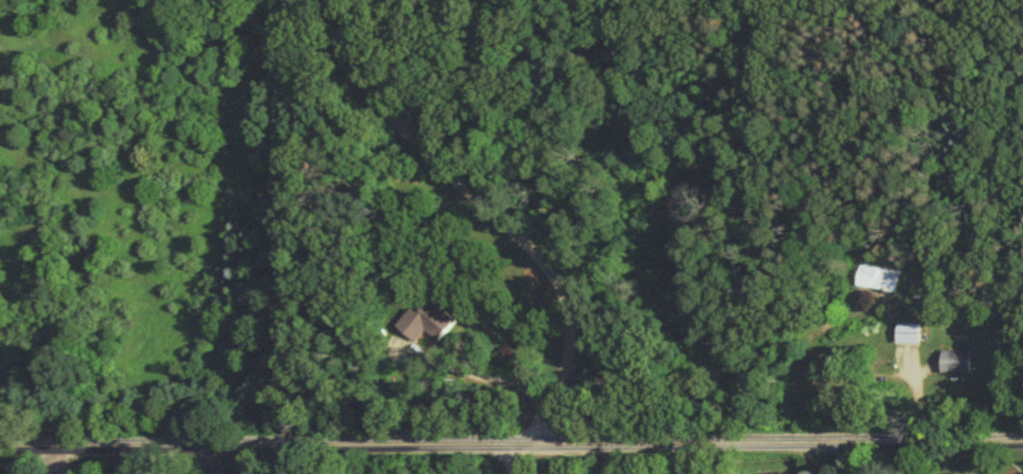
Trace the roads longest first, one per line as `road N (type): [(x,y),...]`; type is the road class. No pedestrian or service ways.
road 1 (residential): [(1022,442),(0,443)]
road 2 (residential): [(345,0),(351,47),(374,97),(409,143),(557,276),(568,308),(566,348),(540,444)]

